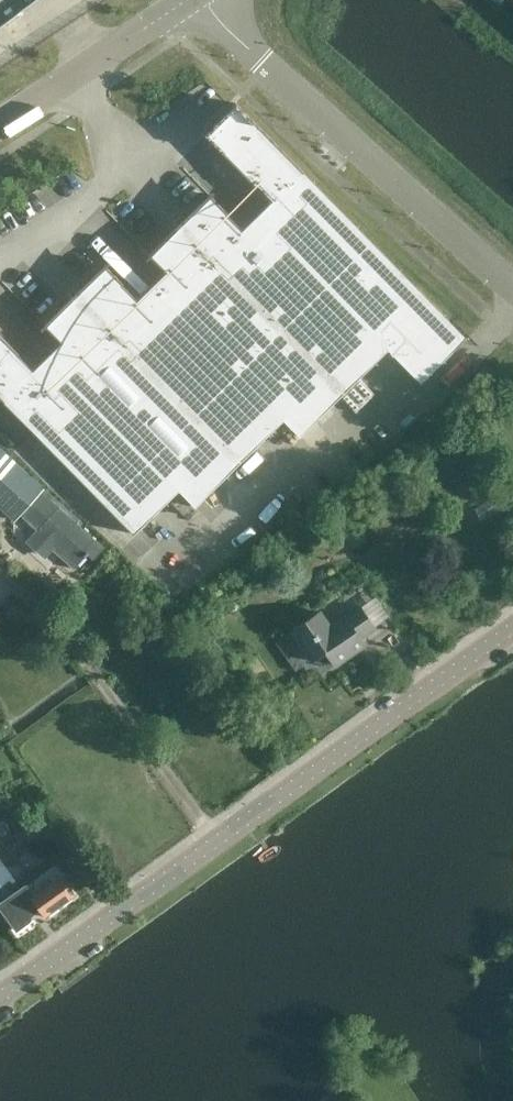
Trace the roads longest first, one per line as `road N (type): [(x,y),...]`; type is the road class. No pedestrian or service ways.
road 1 (unclassified): [(0,999),(512,628)]
road 2 (unclassified): [(512,288),(201,0)]
road 3 (unclassified): [(0,122),(190,0)]

